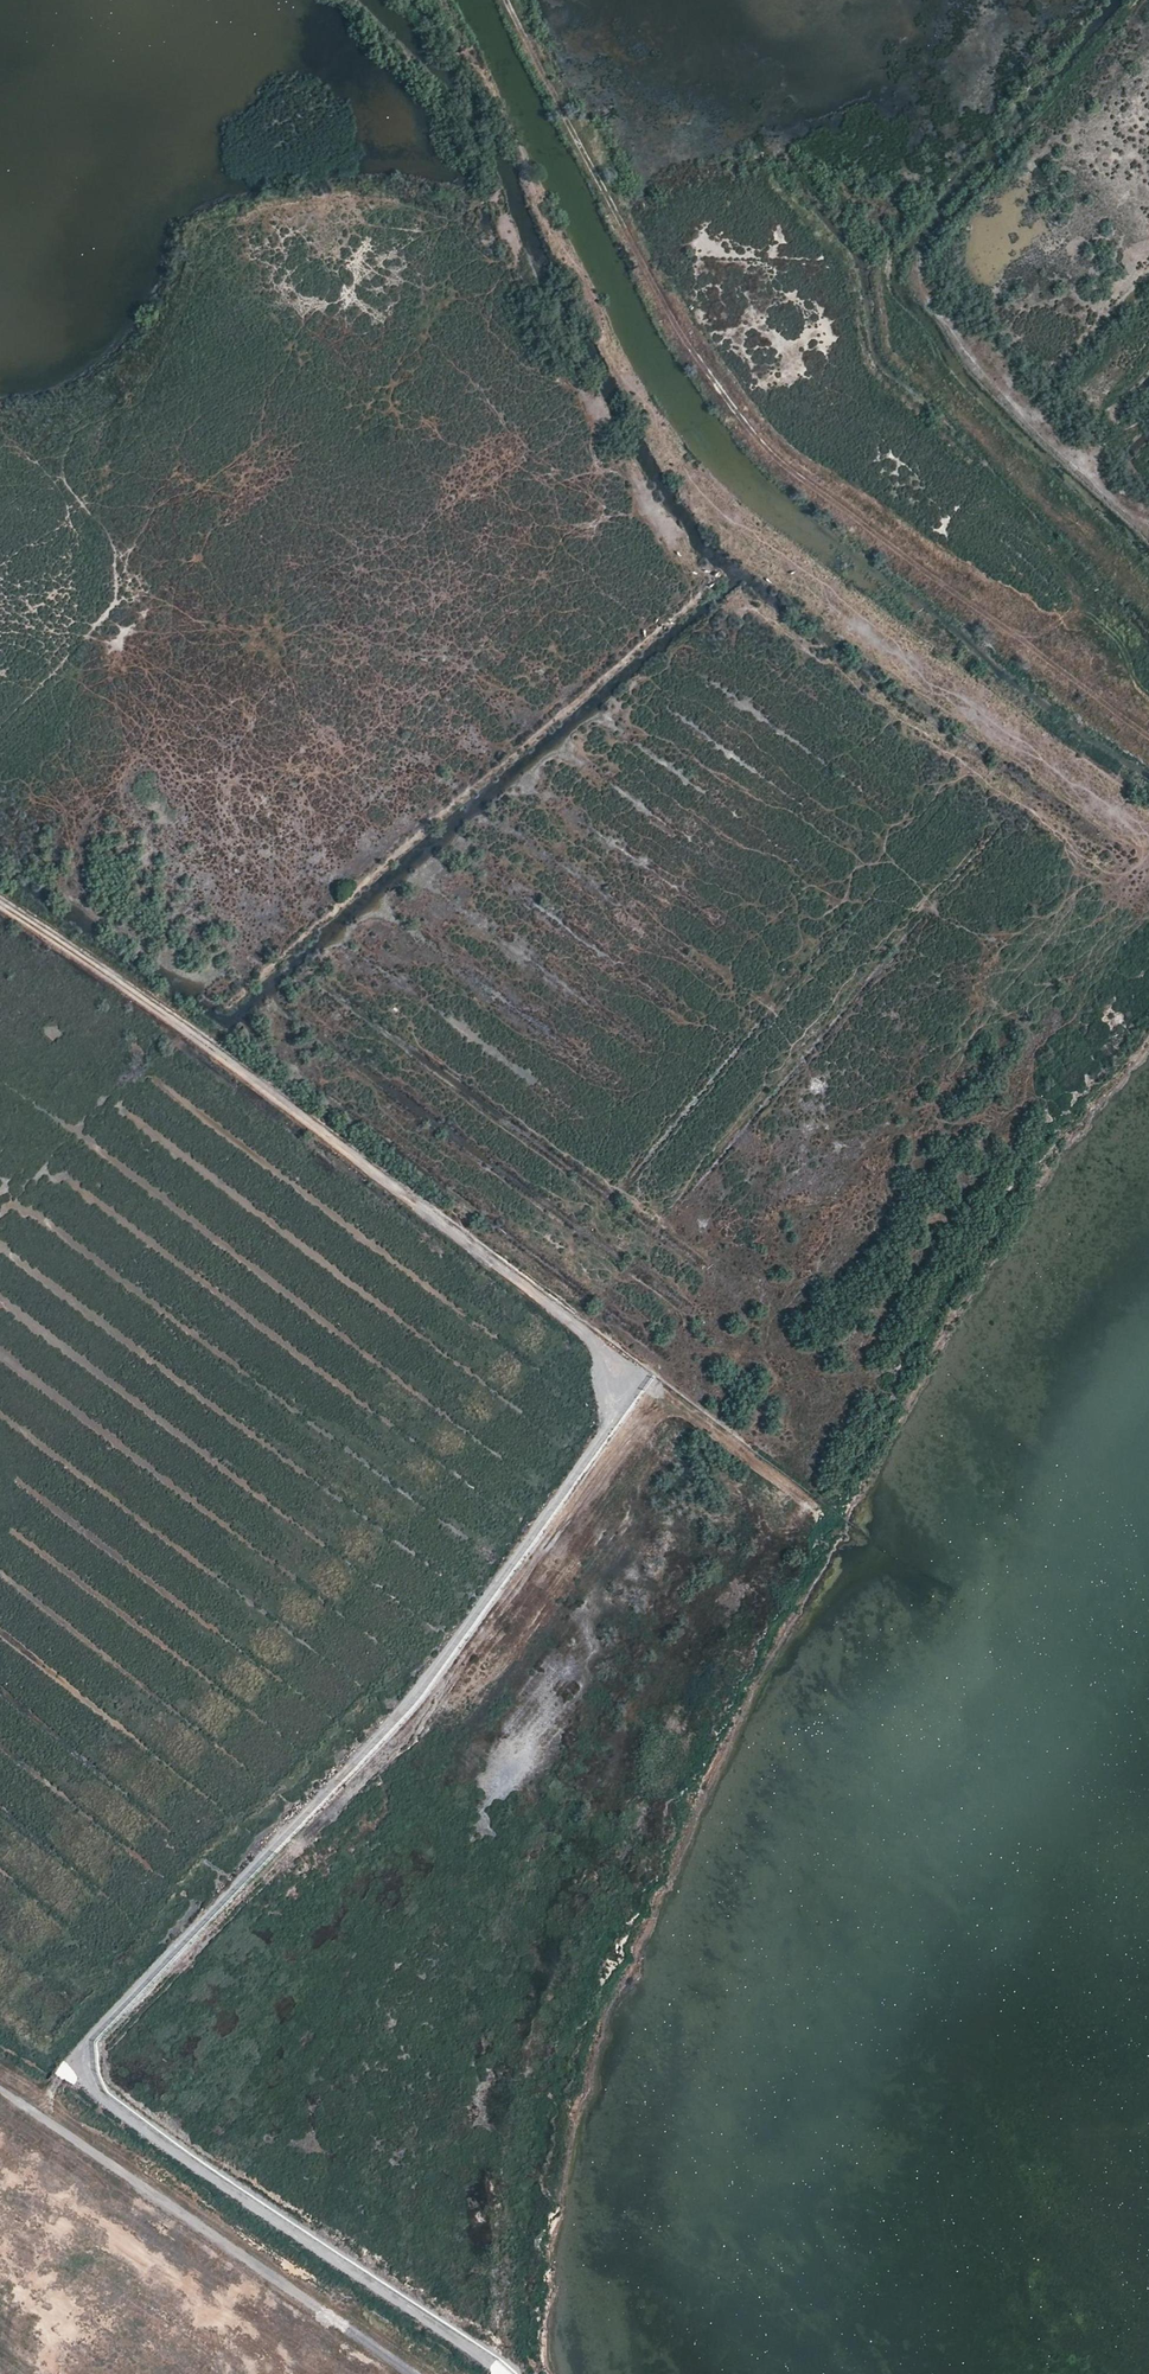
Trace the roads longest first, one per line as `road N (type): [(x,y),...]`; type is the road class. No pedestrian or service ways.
road 1 (track): [(37,2110),(90,2037),(398,1717),(617,1419),(628,1386),(609,1362)]
road 2 (track): [(0,910),(191,1040),(585,1333),(609,1362)]

